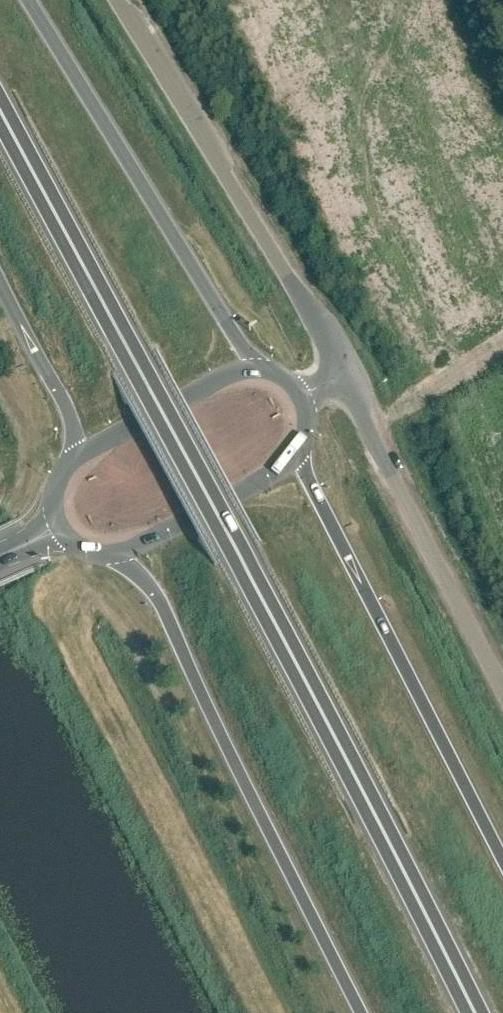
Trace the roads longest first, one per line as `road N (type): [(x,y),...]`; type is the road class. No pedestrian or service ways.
road 1 (trunk): [(473,1012),(0,111)]
road 2 (trunk): [(116,555),(160,602),(360,1012)]
road 3 (trunk): [(502,870),(297,463)]
road 4 (trunk): [(256,369),(22,0)]
road 5 (unclassified): [(346,369),(118,0)]
road 6 (unclassified): [(502,686),(346,369)]
road 7 (primary): [(116,555),(297,463)]
road 8 (primary): [(256,369),(81,456)]
road 9 (trunk): [(0,288),(71,422),(81,456)]

